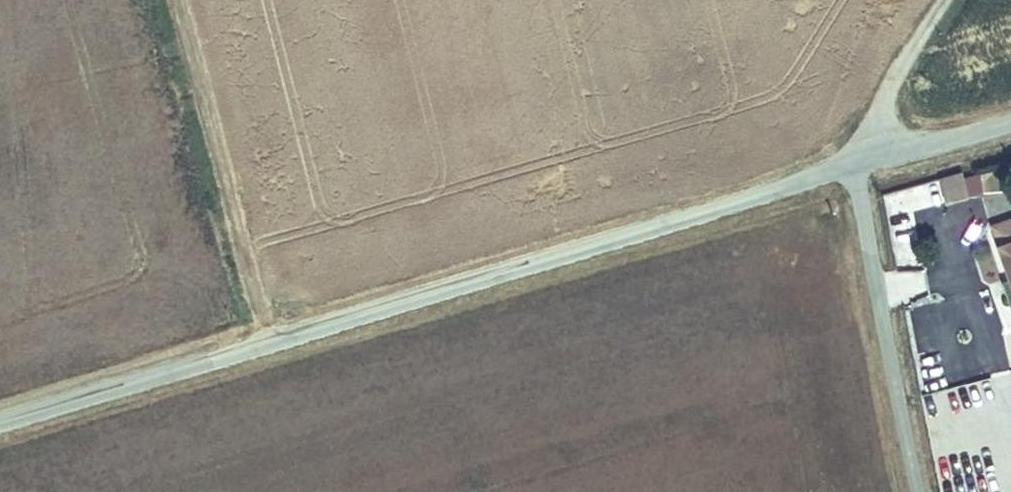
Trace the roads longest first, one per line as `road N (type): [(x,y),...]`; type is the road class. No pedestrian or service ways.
road 1 (unclassified): [(0,424),(851,164)]
road 2 (track): [(263,345),(168,0)]
road 3 (residential): [(918,491),(851,164)]
road 4 (unclassified): [(851,164),(1010,118)]

